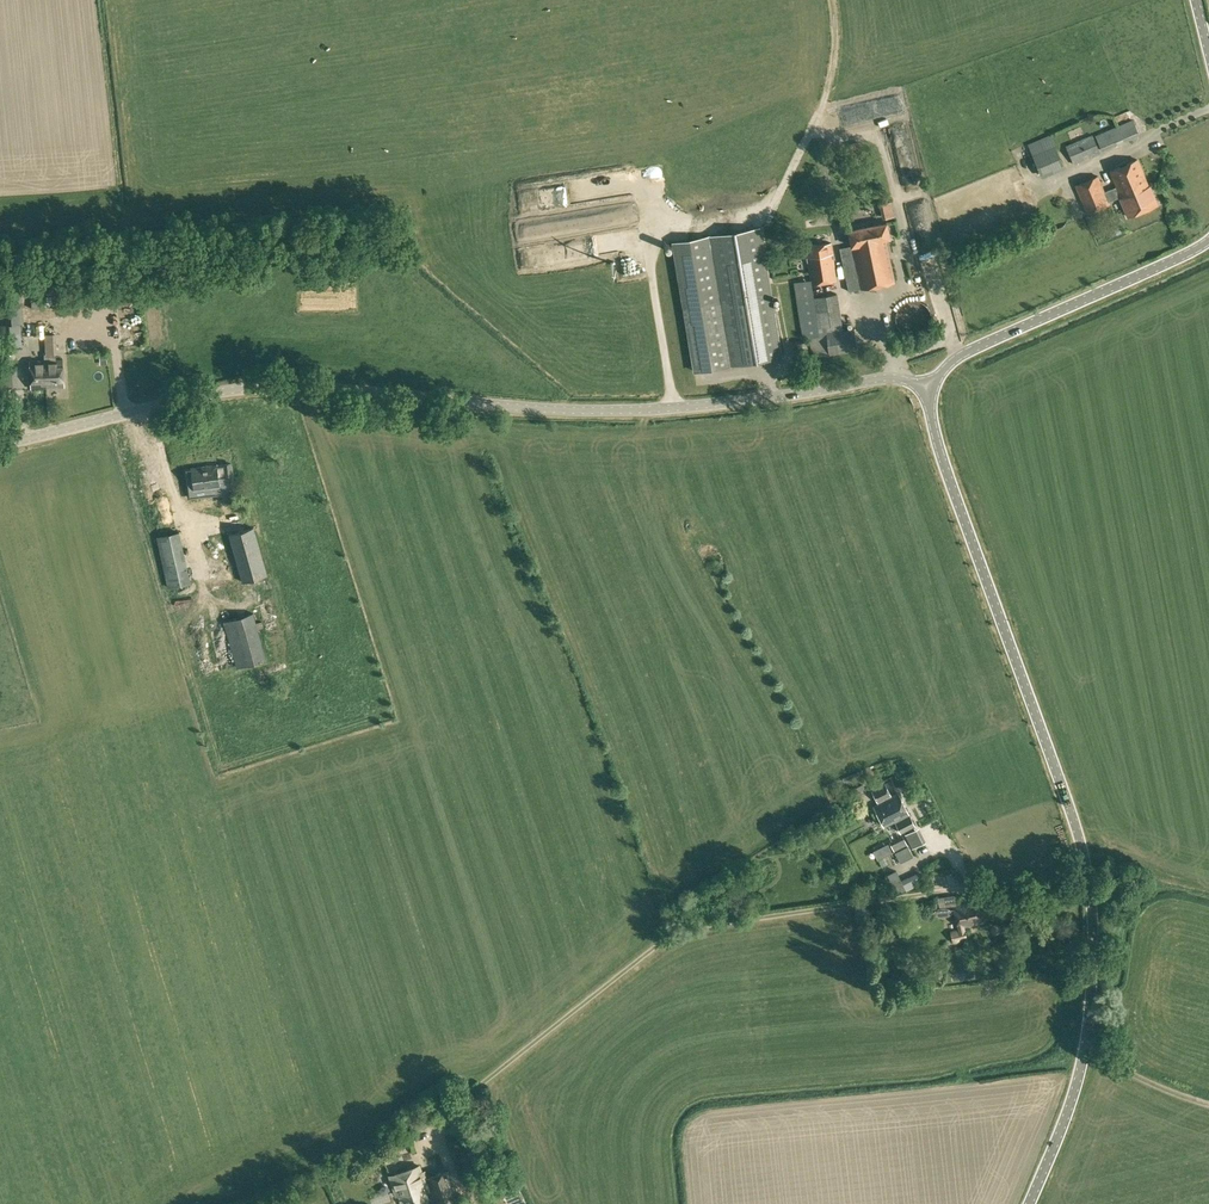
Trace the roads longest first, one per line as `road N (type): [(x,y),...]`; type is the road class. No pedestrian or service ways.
road 1 (tertiary): [(0,446),(227,389),(318,388),(595,410),(724,403),(893,377),(930,387)]
road 2 (tertiary): [(1028,1203),(1082,1065),(1092,986),(1090,889),(1084,851),(937,443),(930,387)]
road 3 (tertiary): [(930,387),(964,353),(1208,240)]
road 4 (track): [(1208,1105),(1126,1074),(1085,1044)]

